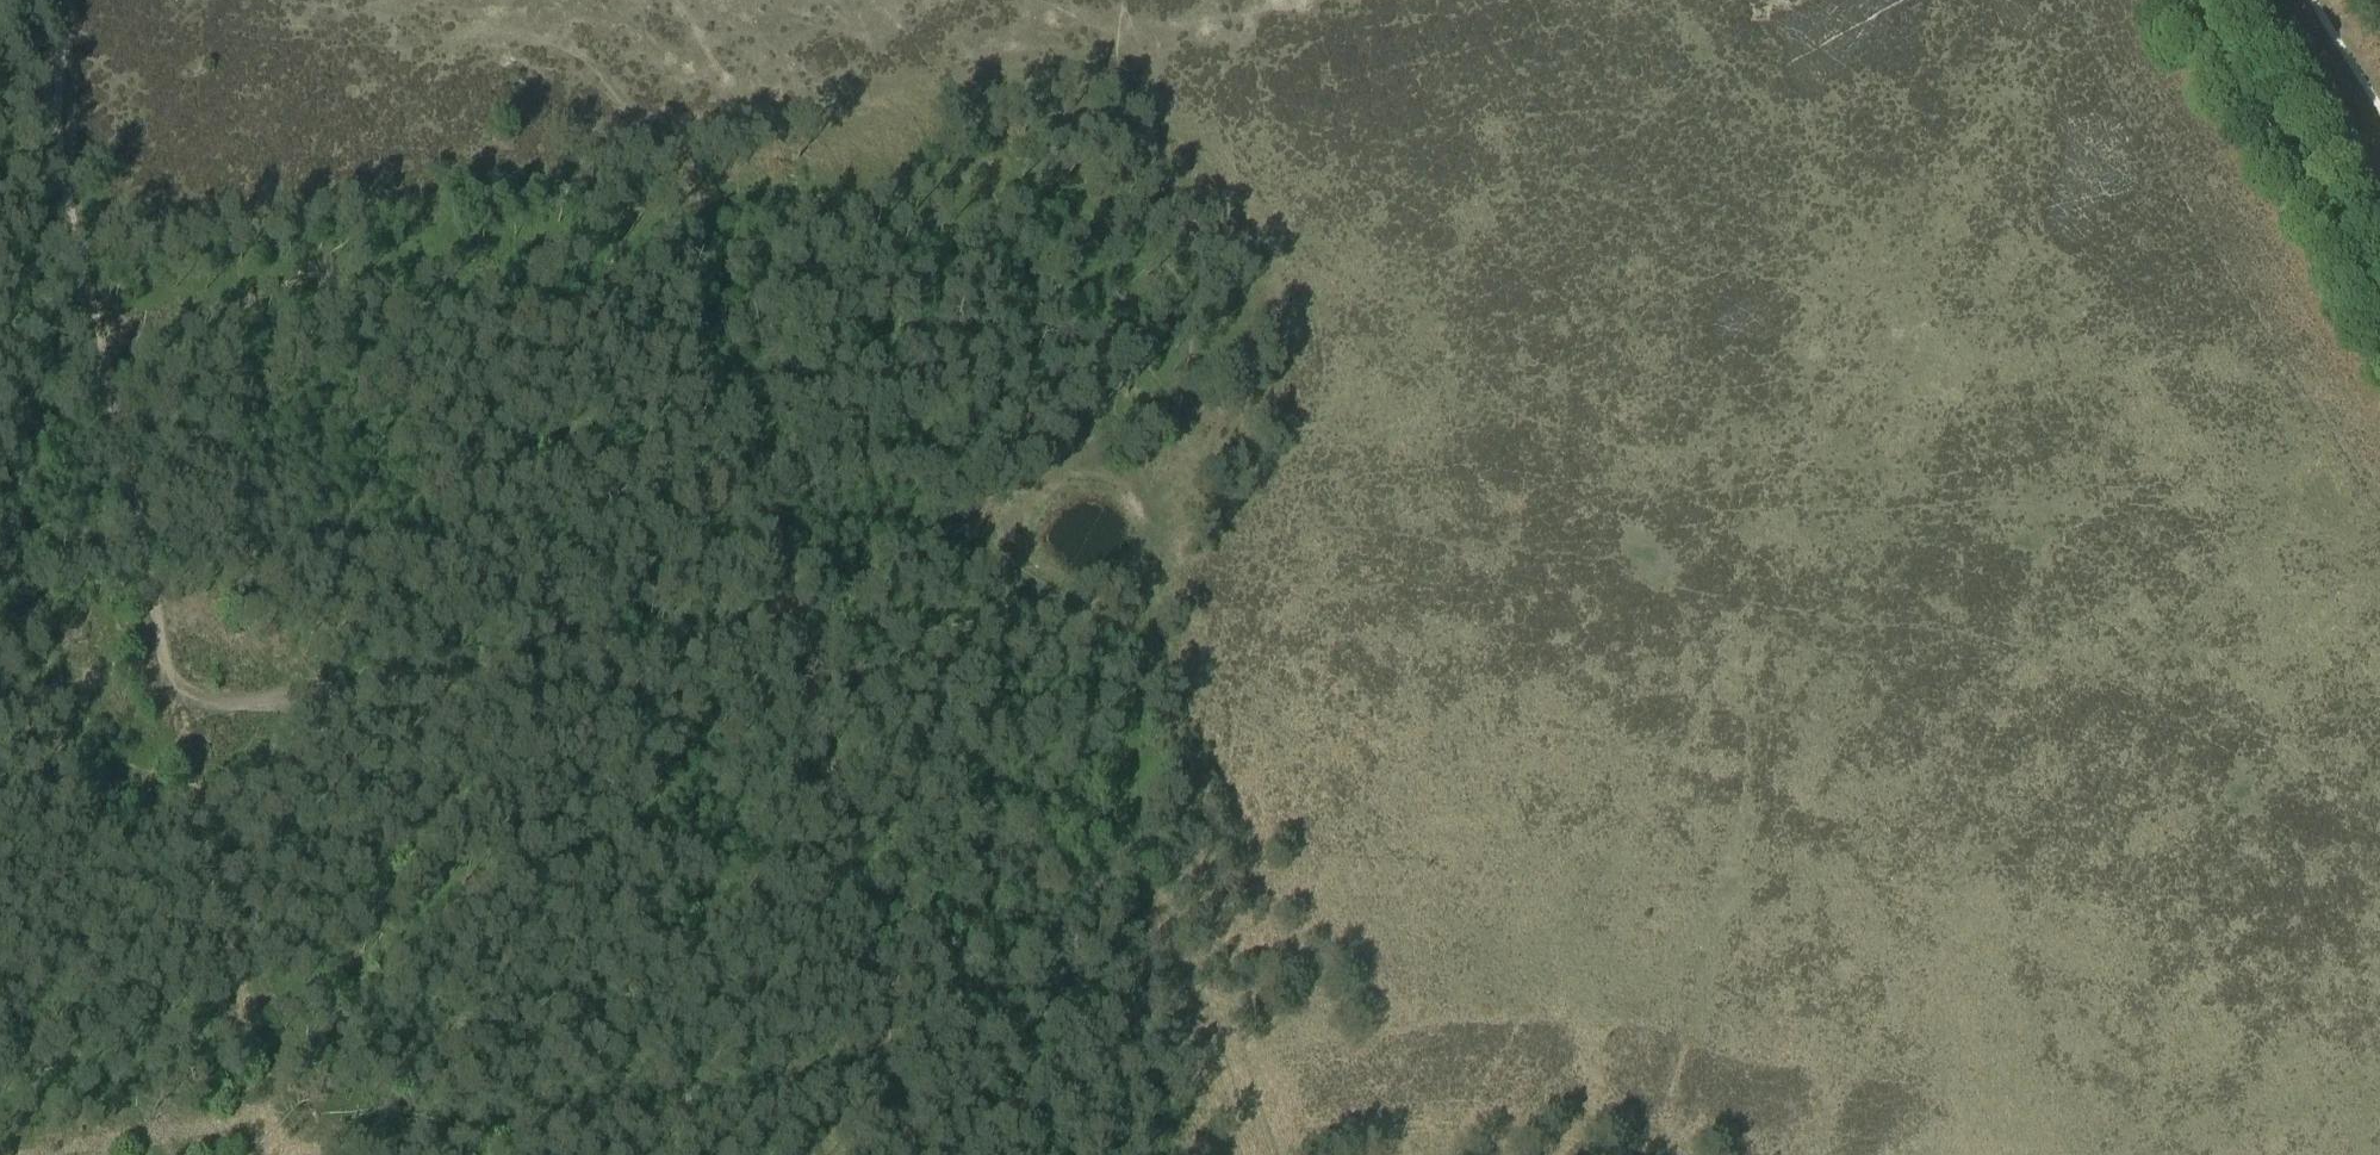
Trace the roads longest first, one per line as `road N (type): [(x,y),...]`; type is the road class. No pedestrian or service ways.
road 1 (track): [(44,0),(56,146),(171,685),(202,706),(227,704),(508,666),(795,614),(906,1154)]
road 2 (track): [(2189,0),(2379,296)]

